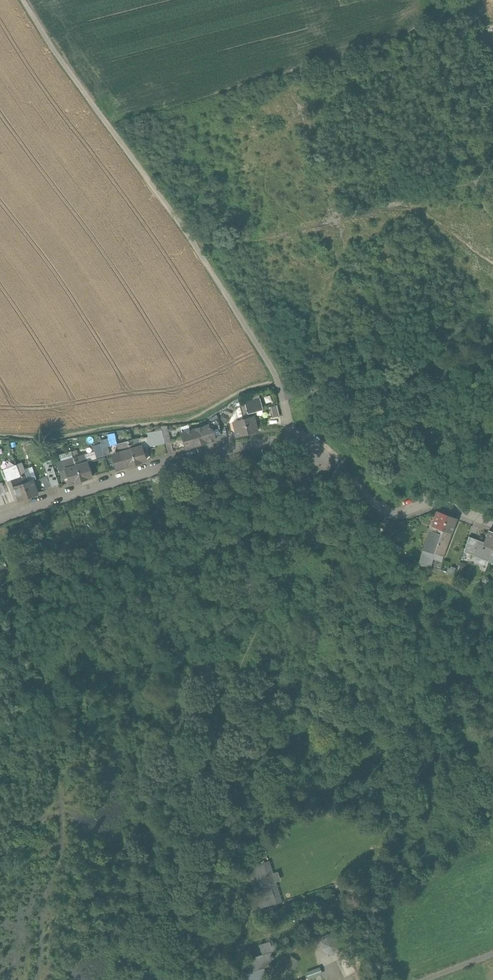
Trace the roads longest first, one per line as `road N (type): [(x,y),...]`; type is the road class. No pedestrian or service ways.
road 1 (residential): [(0,520),(204,454),(294,441),(325,456),(385,509),(443,500),(492,518)]

